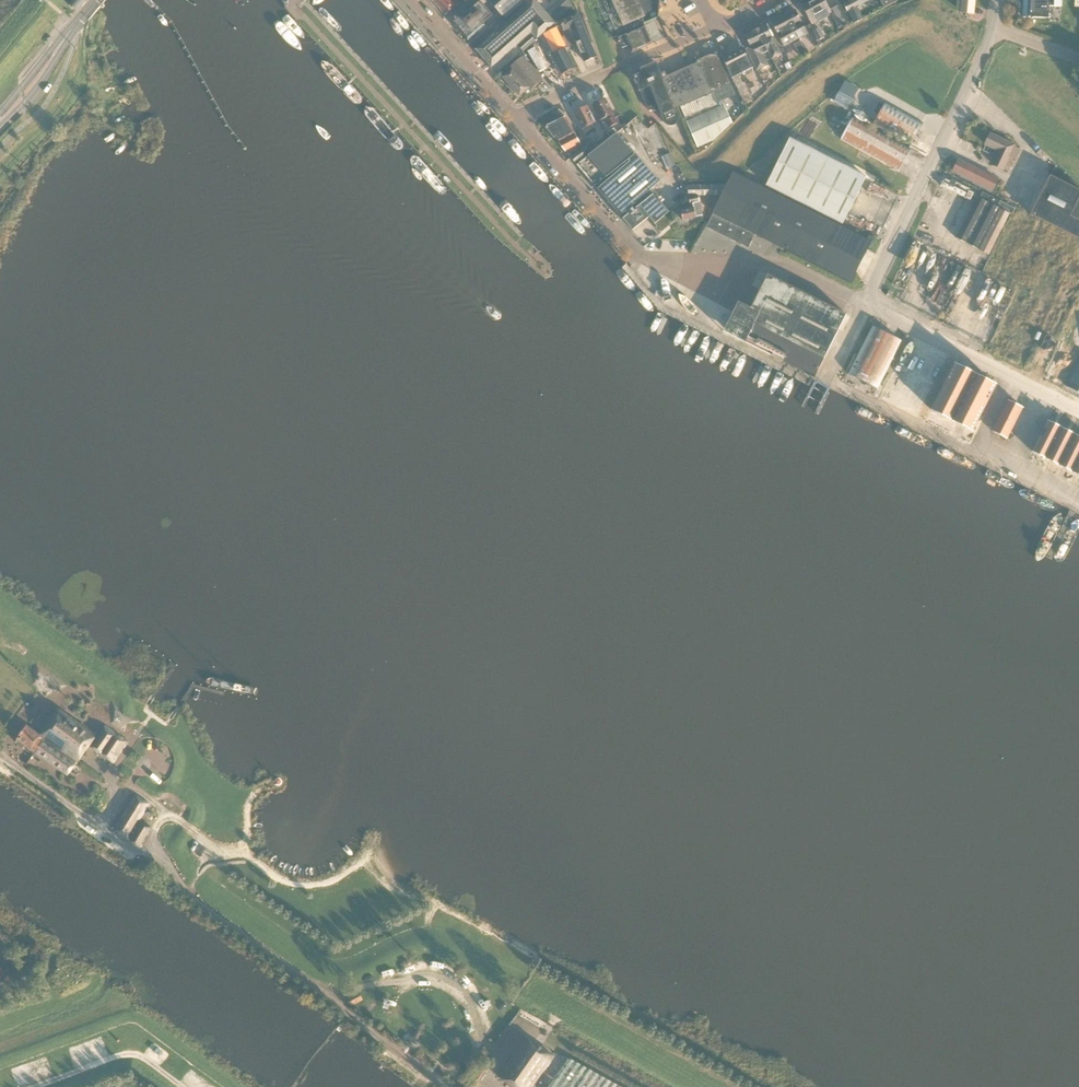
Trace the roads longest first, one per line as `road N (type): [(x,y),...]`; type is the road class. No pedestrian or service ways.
road 1 (unclassified): [(865,303),(787,262),(639,254),(517,117)]
road 2 (unclassified): [(865,303),(995,28)]
road 3 (unclassified): [(974,453),(826,378),(865,303)]
road 4 (residential): [(517,117),(714,25)]
road 5 (unclassified): [(1012,375),(865,303)]
road 6 (residential): [(517,117),(412,0)]
road 7 (primary): [(0,121),(96,0)]

